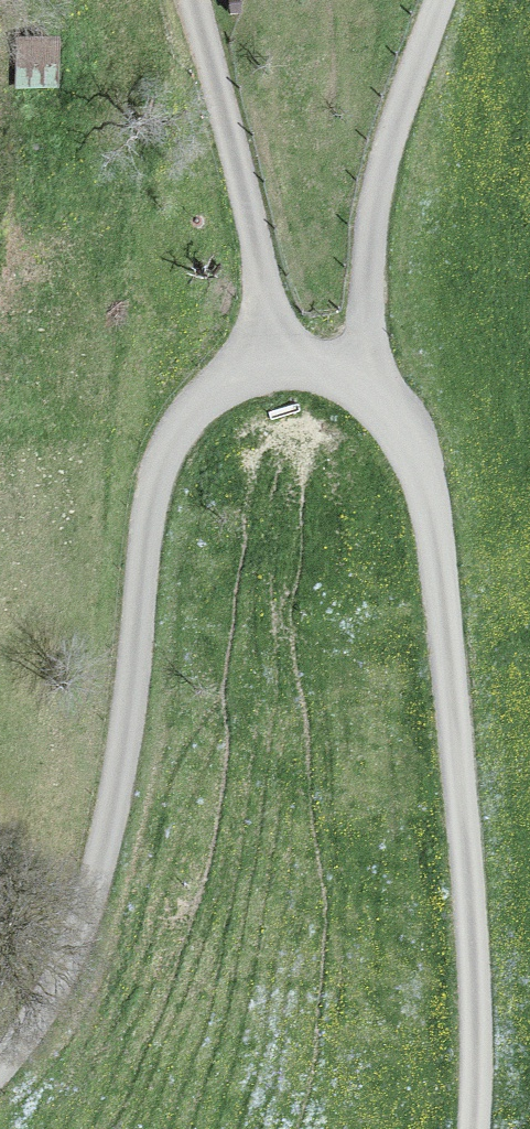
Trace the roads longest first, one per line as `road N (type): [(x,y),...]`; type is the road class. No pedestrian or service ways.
road 1 (track): [(33,1024),(86,905),(127,750),(148,513),(159,469),(198,400),(222,380),(262,365)]
road 2 (track): [(436,562),(475,1005),(472,1128)]
road 3 (track): [(435,0),(362,216),(361,386)]
road 4 (track): [(436,562),(421,473),(385,410),(361,386),(330,373),(262,365)]
road 5 (track): [(191,0),(255,232)]
road 6 (track): [(262,365),(255,232)]

